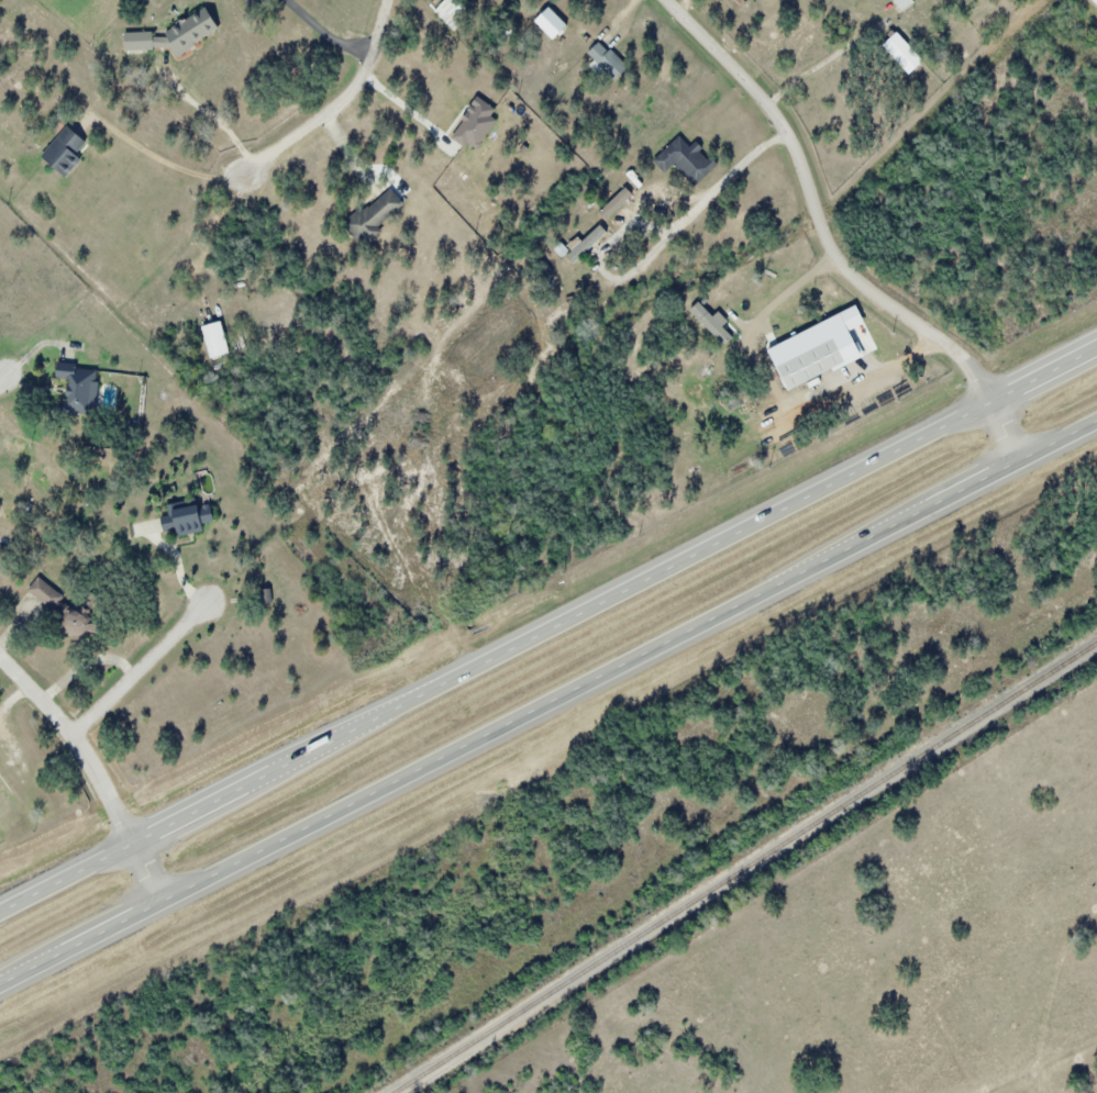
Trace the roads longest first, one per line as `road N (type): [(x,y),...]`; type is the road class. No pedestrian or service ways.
road 1 (trunk): [(1096,349),(0,911)]
road 2 (trunk): [(0,984),(1096,424)]
road 3 (residential): [(666,0),(747,80),(785,133),(828,246),(846,271),(969,361),(998,399),(1023,461)]
road 4 (residential): [(162,897),(73,735),(0,657)]
road 5 (residential): [(387,0),(351,91),(248,170)]
road 6 (residential): [(73,735),(209,601)]

